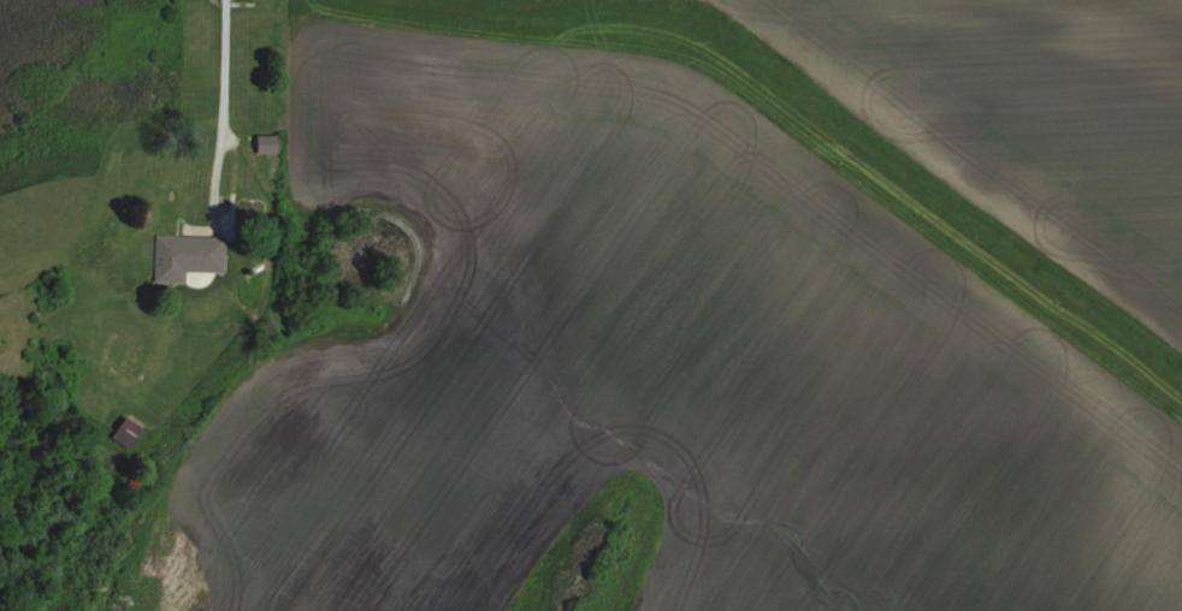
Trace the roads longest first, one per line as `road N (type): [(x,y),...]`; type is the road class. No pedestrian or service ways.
road 1 (residential): [(52,610),(52,560),(244,274),(244,127),(212,73),(219,0)]

